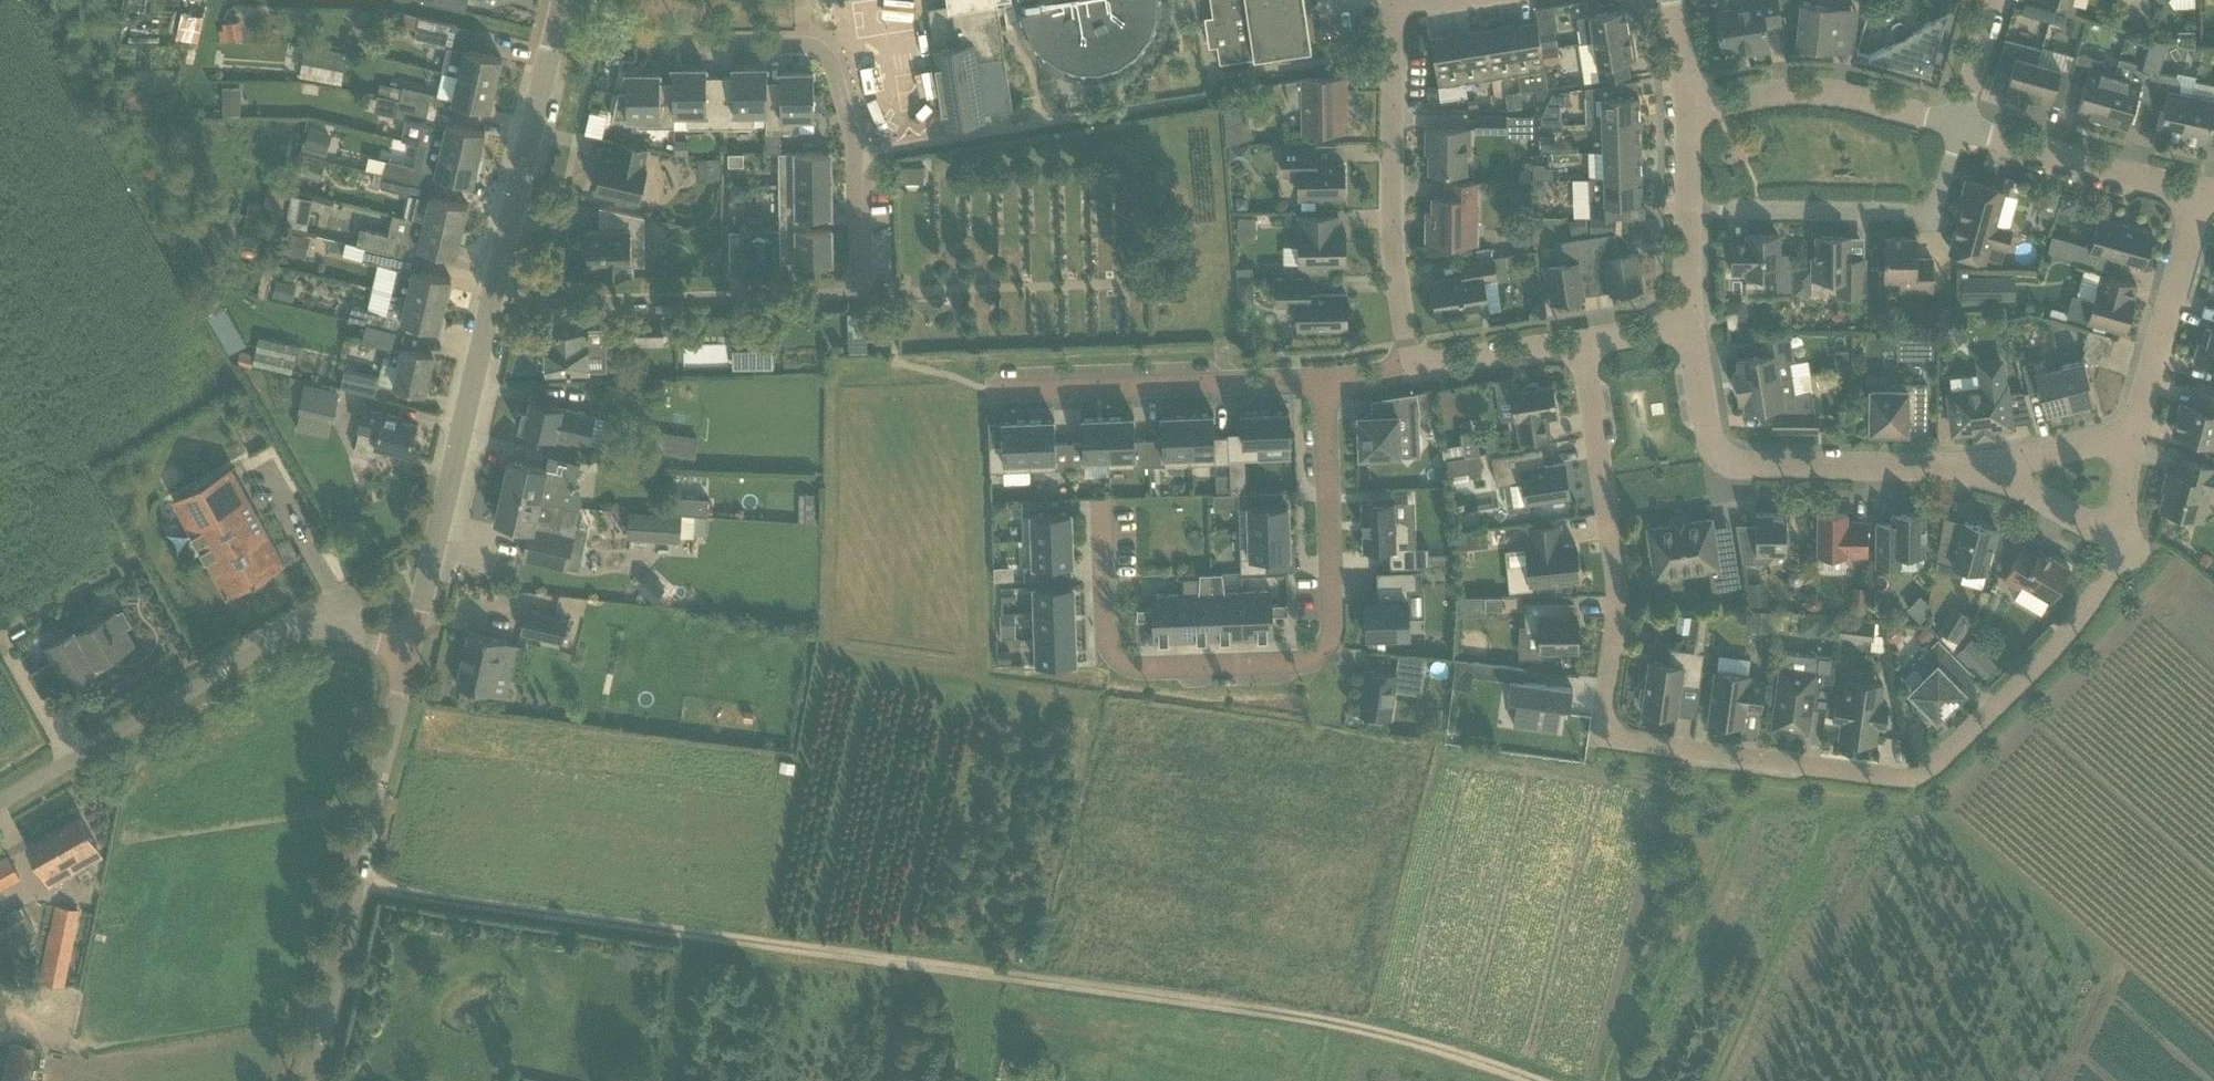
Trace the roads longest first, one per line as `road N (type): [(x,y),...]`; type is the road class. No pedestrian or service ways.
road 1 (track): [(356,886),(1296,1016),(1467,1056),(1534,1080)]
road 2 (residential): [(2118,538),(2111,571),(2059,643),(1929,772),(1905,780),(1600,738),(1616,573),(1580,343)]
road 3 (residential): [(491,306),(861,287),(858,152),(827,55),(809,44),(650,44),(558,22)]
road 4 (residential): [(1106,503),(1109,639),(1116,659),(1134,669),(1312,663),(1328,656),(1325,382)]
road 5 (unclassified): [(0,798),(294,631),(318,626),(410,647)]
road 6 (unclassified): [(310,1080),(410,647)]
road 7 (residential): [(1410,370),(1392,250),(1393,9),(1455,0)]
road 8 (residential): [(1688,324),(1710,449),(1731,465),(1984,471)]
road 9 (residential): [(410,647),(491,306)]
road 10 (residential): [(990,390),(1325,382)]
road 11 (residential): [(491,306),(558,22)]
road 12 (residential): [(1957,126),(1814,93),(1689,107)]
road 13 (residential): [(2131,437),(2200,194)]
road 14 (residential): [(2200,194),(1957,126)]
road 15 (residential): [(1688,324),(1689,107)]
road 16 (residential): [(1410,370),(1580,343)]
road 17 (residential): [(1984,471),(2131,437)]
road 18 (residential): [(1984,471),(2118,538)]
road 19 (residential): [(1957,126),(1997,0)]

